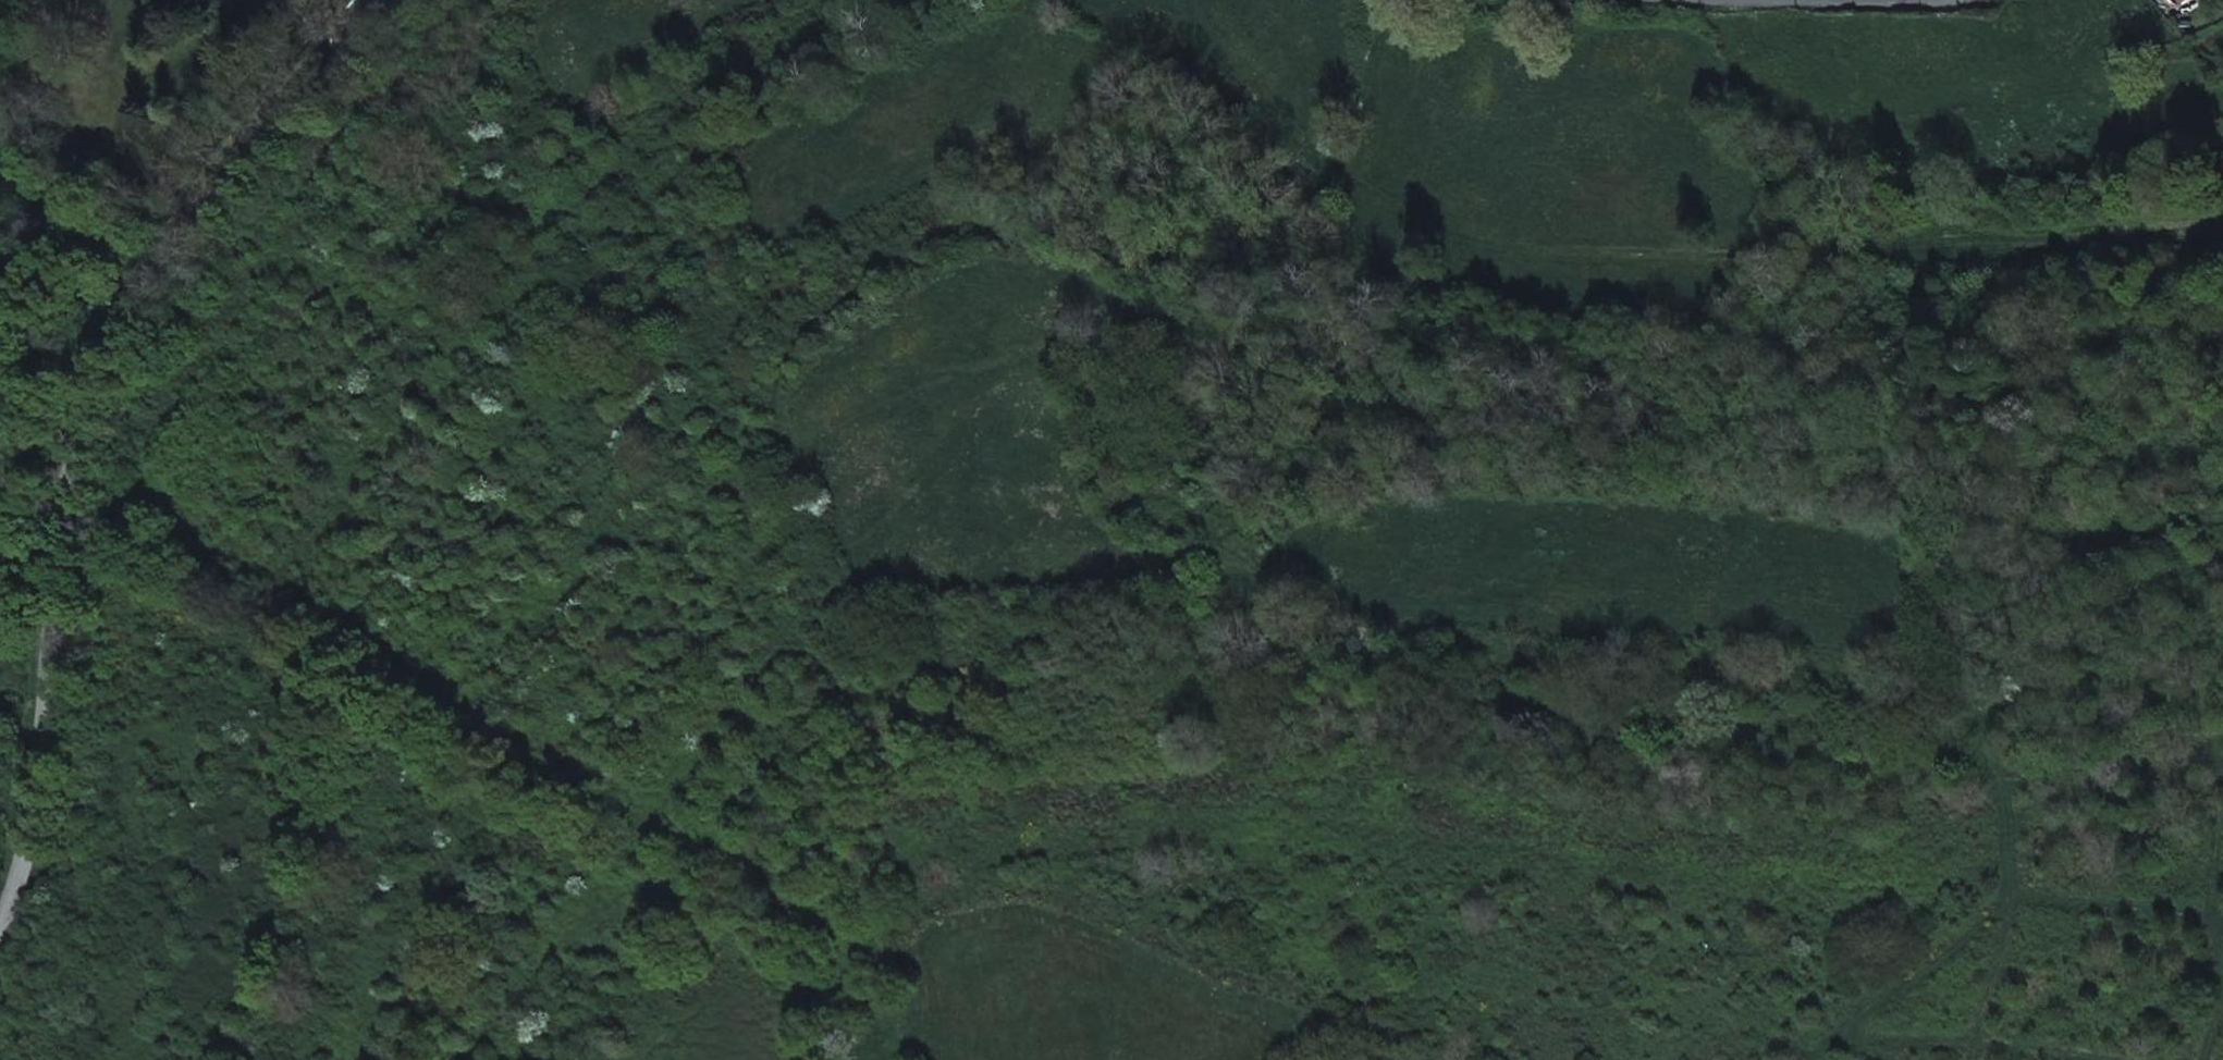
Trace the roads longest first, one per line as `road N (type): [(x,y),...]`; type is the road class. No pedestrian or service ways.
road 1 (unclassified): [(0,942),(53,837),(67,781),(42,484),(48,339),(396,0)]

